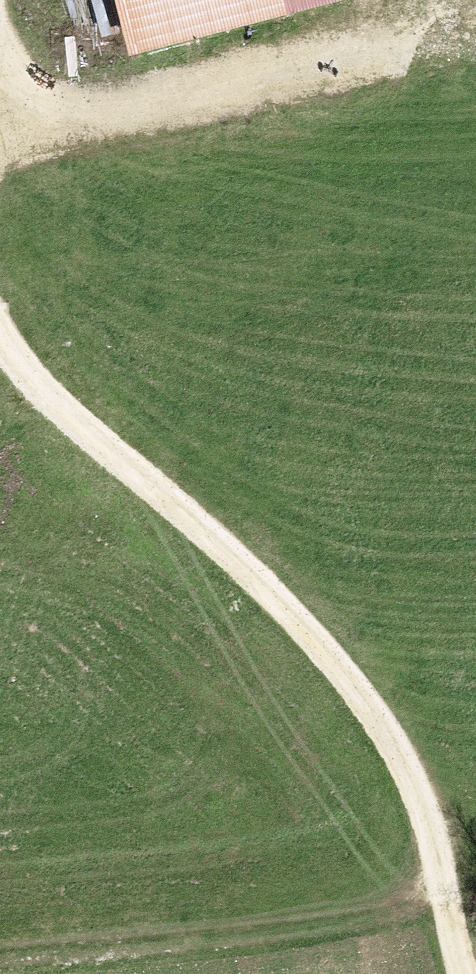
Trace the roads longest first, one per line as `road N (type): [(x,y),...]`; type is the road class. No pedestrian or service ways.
road 1 (track): [(447,896),(417,779),(336,654),(283,597),(33,380),(0,340)]
road 2 (track): [(475,49),(372,55),(177,87),(107,87),(0,64)]
road 3 (track): [(0,957),(374,926),(447,896)]

